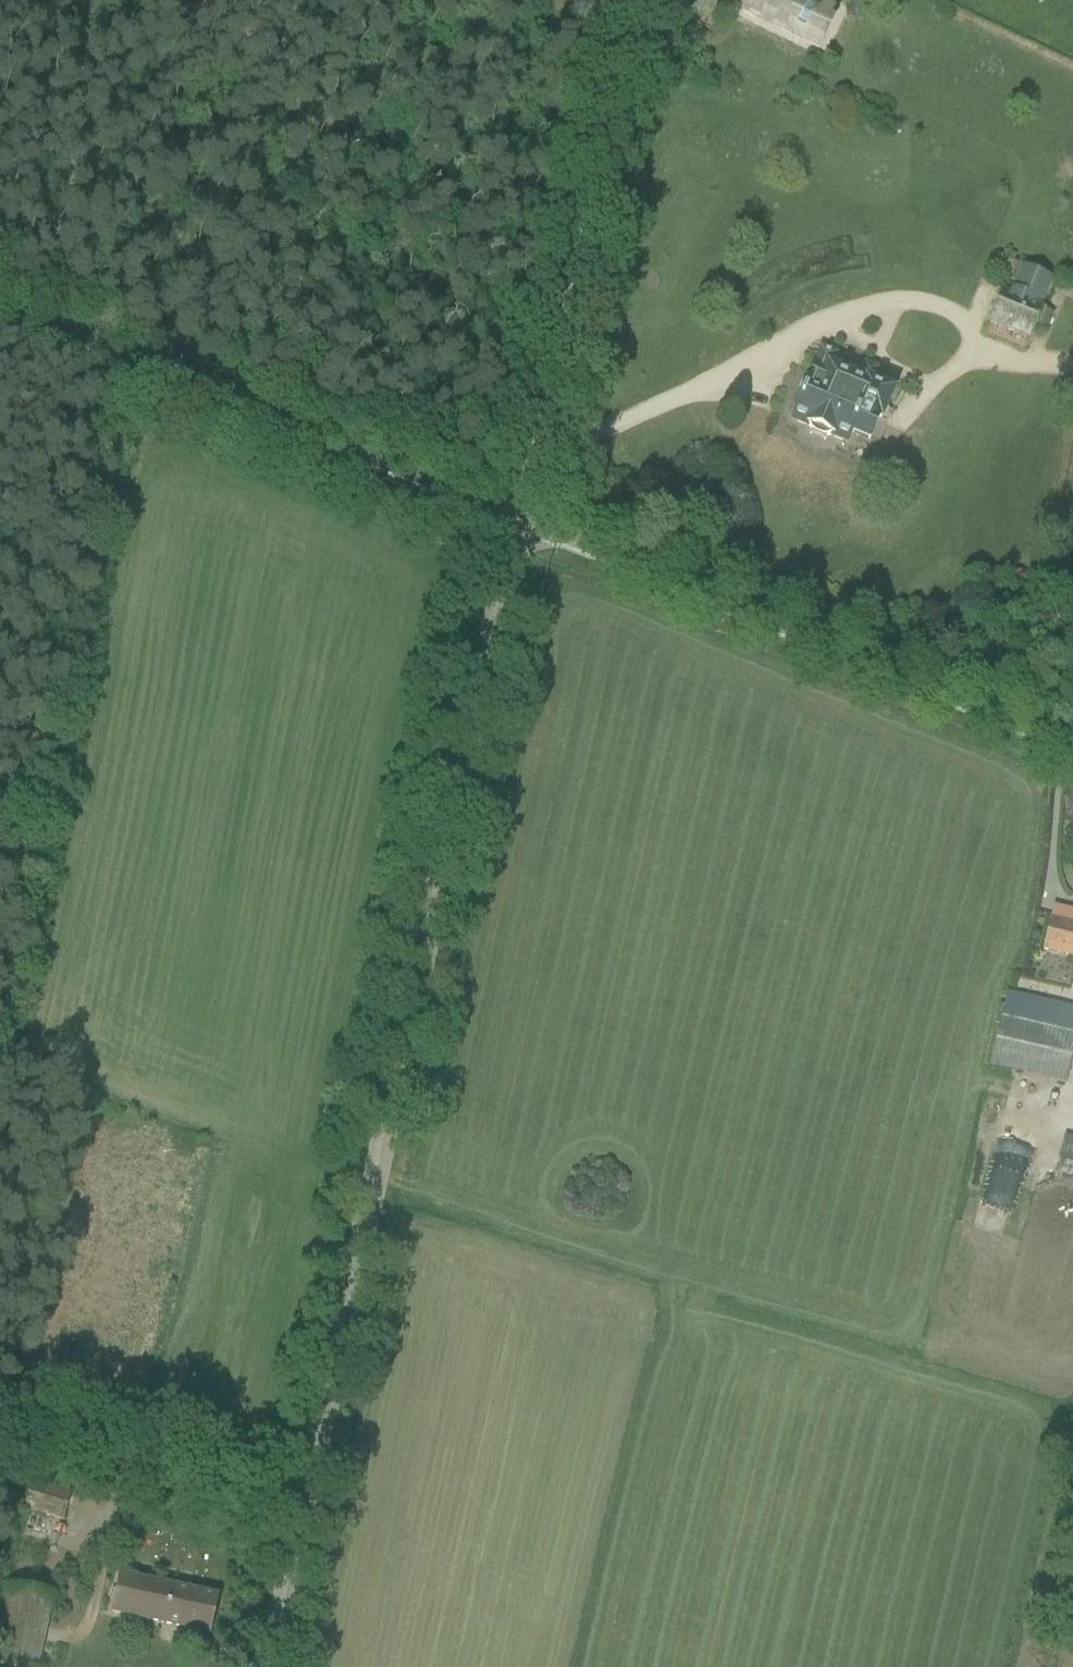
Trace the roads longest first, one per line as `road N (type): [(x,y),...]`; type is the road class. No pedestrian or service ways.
road 1 (tertiary): [(518,514),(265,1666)]
road 2 (secondary): [(1072,746),(518,514)]
road 3 (track): [(532,461),(875,306),(945,308),(965,328),(970,355),(910,414)]
road 4 (secondary): [(518,514),(0,302)]
road 5 (track): [(532,461),(630,0)]
road 6 (track): [(0,1392),(309,1477)]
road 7 (track): [(832,326),(929,397)]

